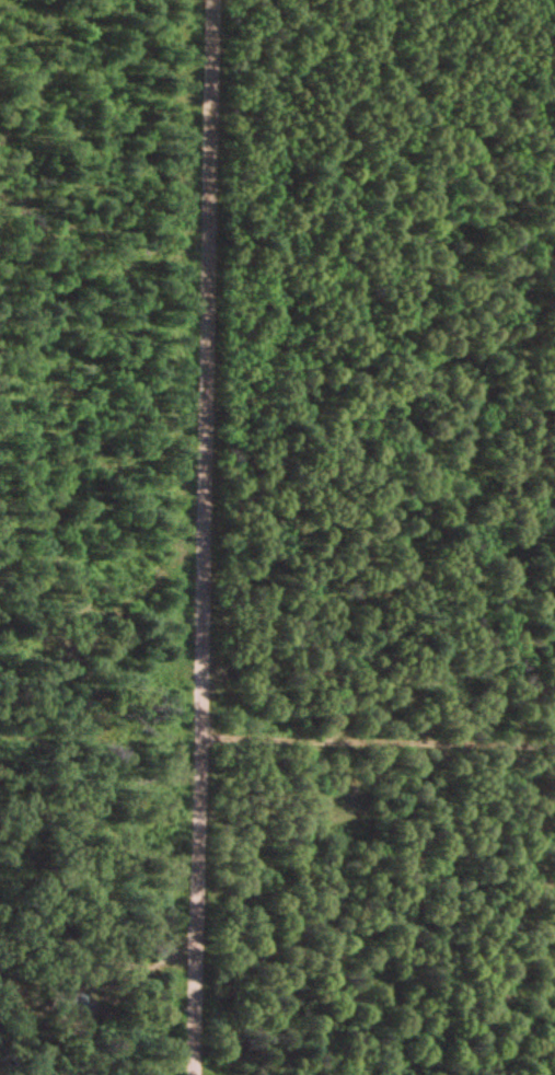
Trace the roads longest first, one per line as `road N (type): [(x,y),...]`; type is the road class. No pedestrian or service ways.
road 1 (residential): [(198,1074),(215,0)]

